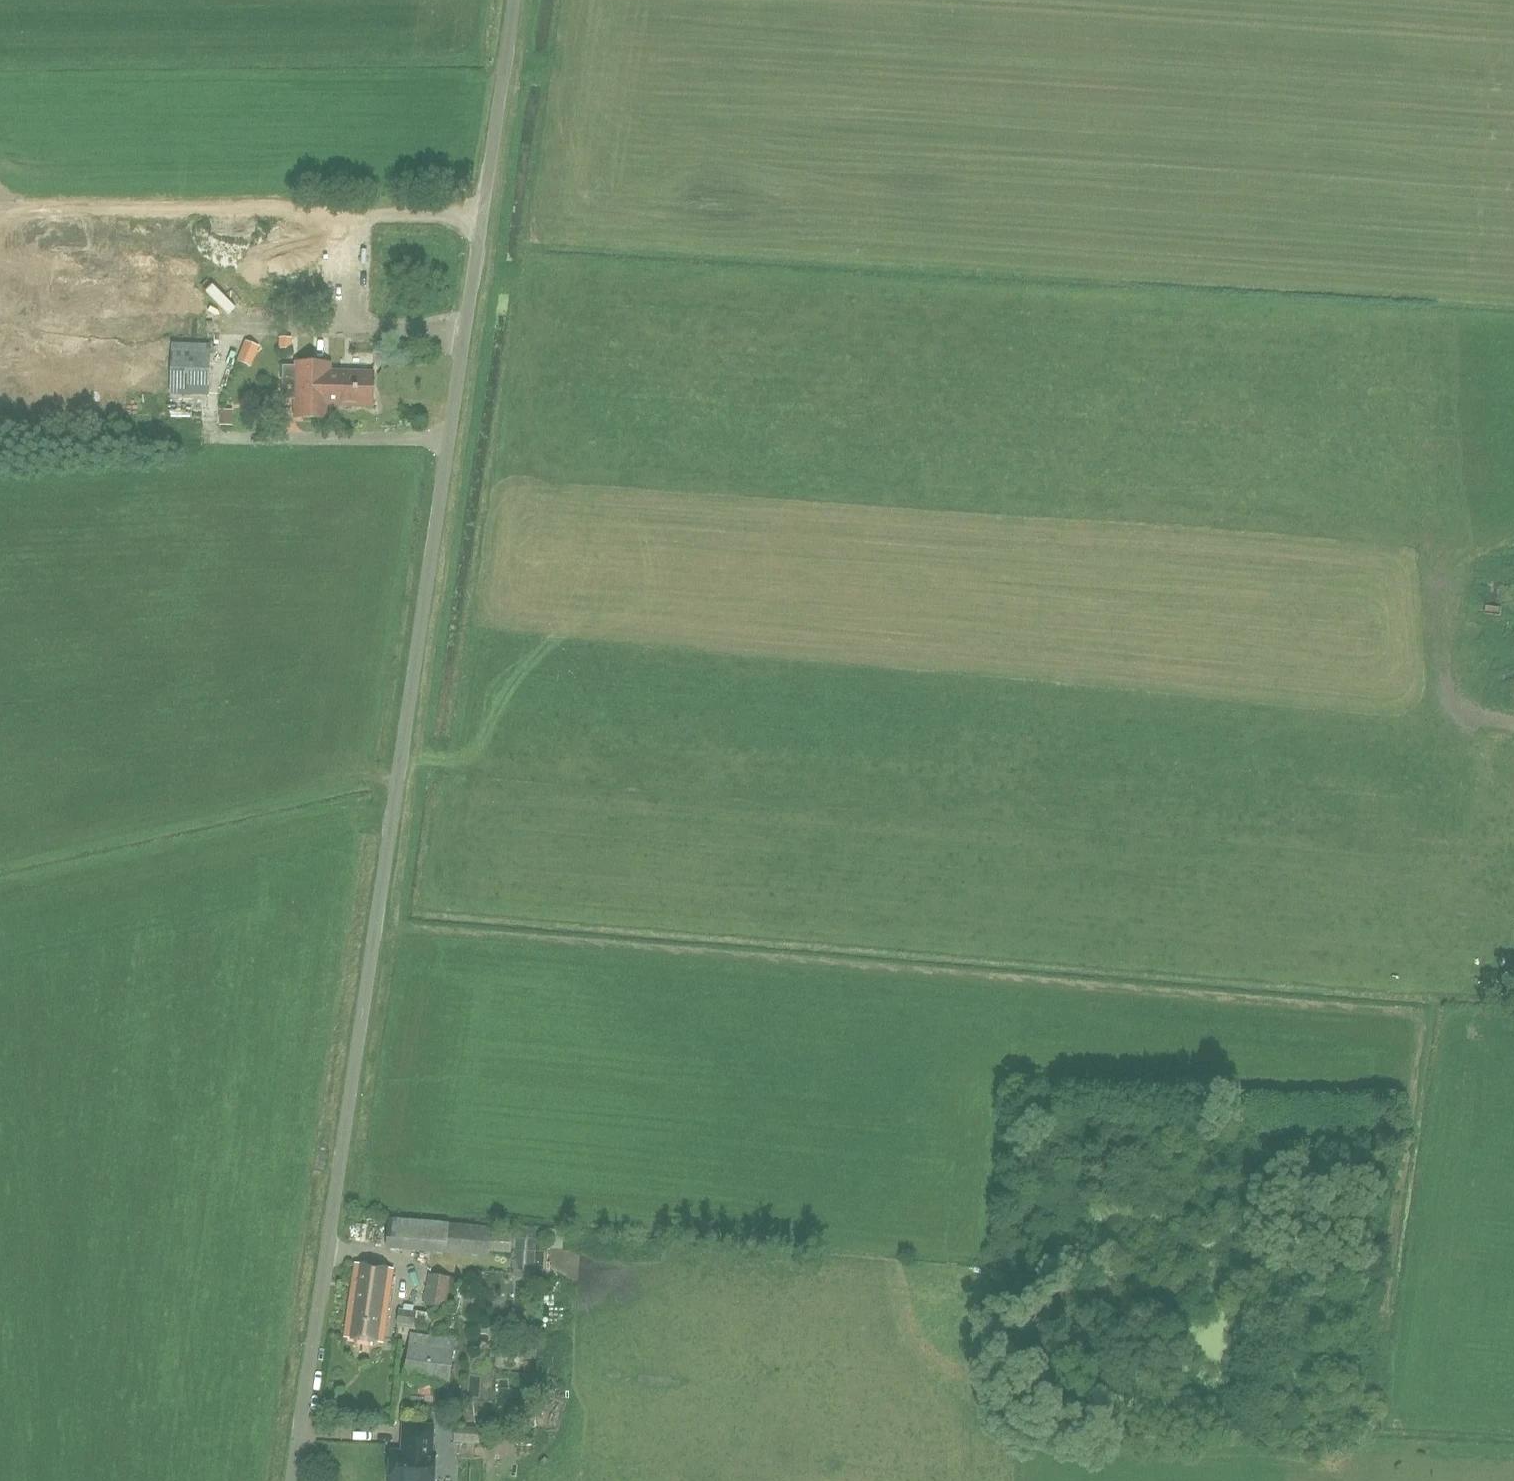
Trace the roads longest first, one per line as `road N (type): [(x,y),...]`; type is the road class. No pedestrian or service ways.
road 1 (unclassified): [(291,1480),(465,332)]
road 2 (unclassified): [(465,332),(0,317)]
road 3 (track): [(1362,1449),(1406,1107)]
road 4 (unclassified): [(465,332),(515,0)]

